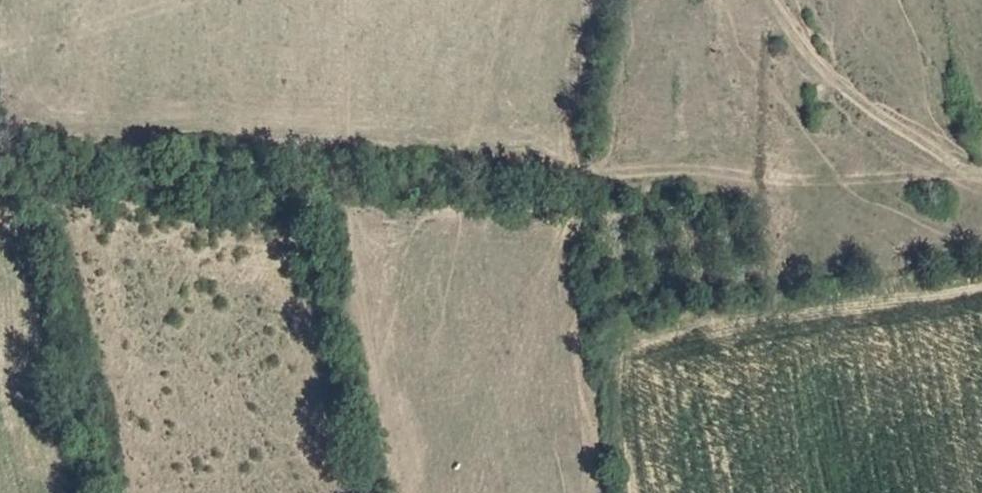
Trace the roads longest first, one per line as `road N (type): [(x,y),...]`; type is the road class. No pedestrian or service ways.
road 1 (track): [(981,176),(885,125),(807,53),(772,0)]

